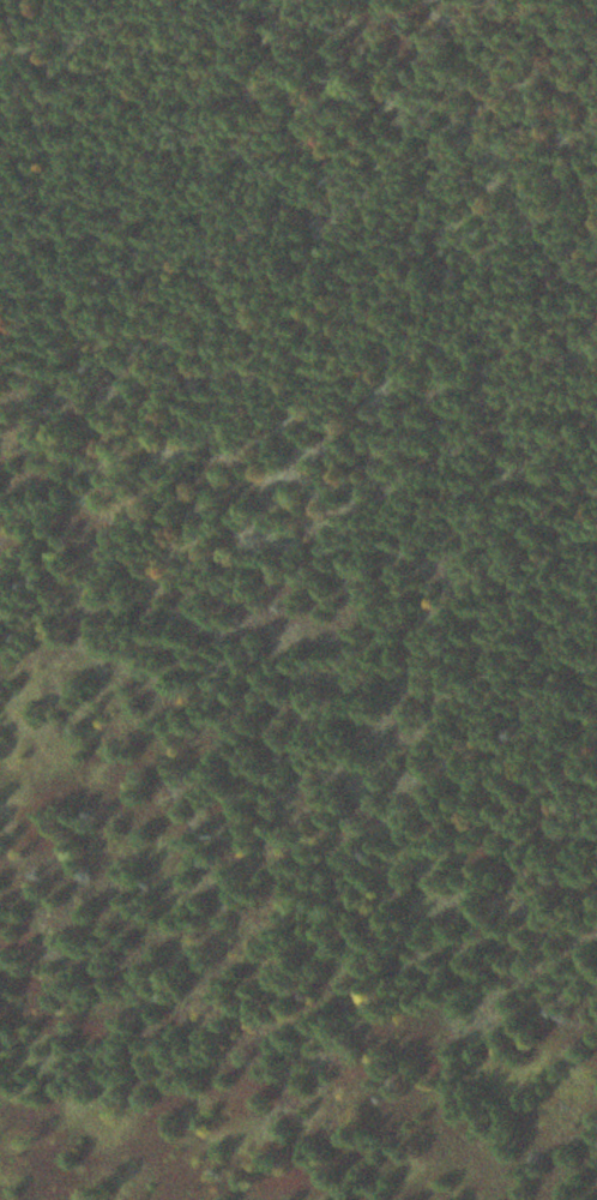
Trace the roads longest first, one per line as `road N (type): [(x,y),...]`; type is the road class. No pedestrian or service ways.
road 1 (track): [(318,1199),(596,950)]

